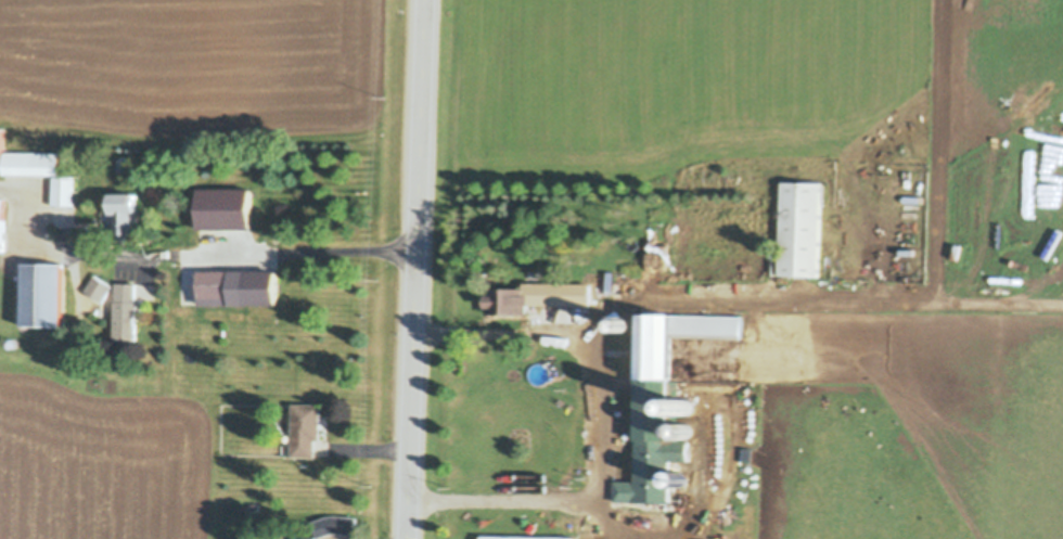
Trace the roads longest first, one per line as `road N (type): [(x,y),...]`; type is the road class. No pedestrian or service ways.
road 1 (tertiary): [(406,538),(423,0)]

